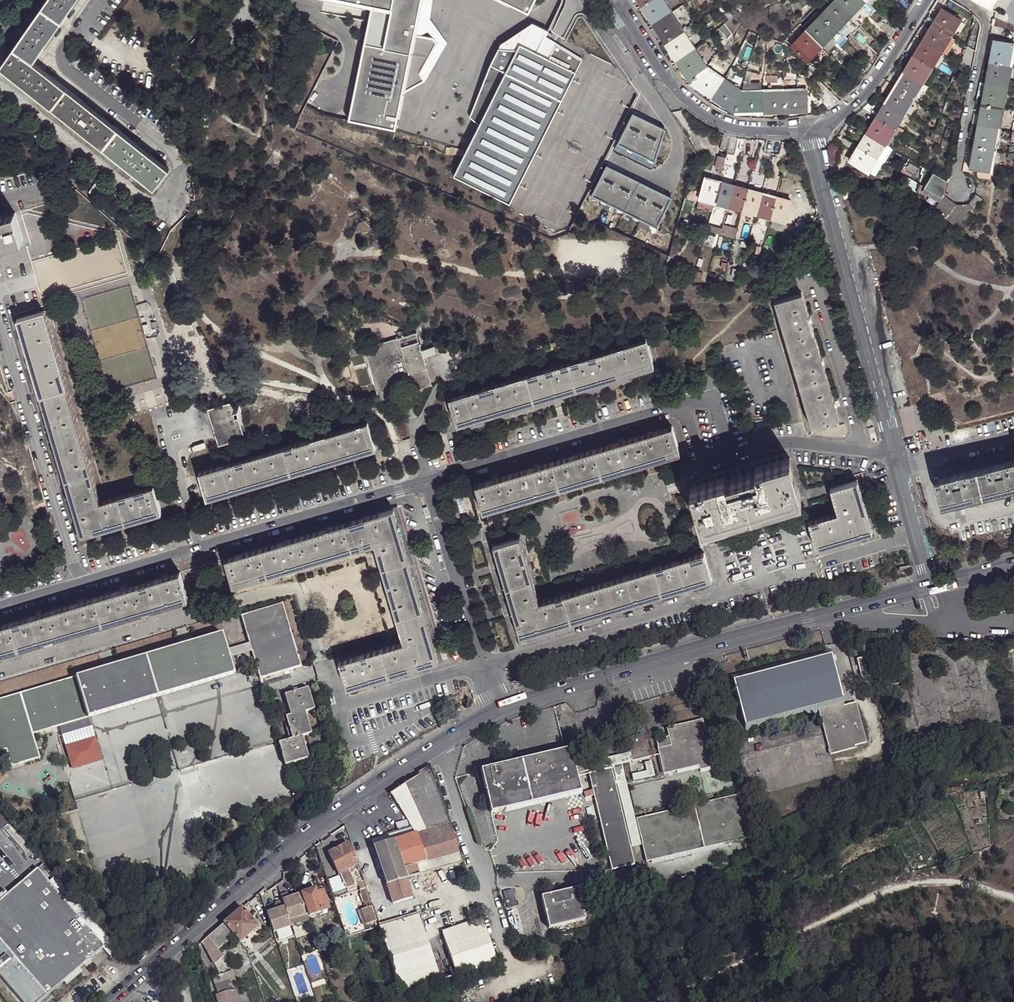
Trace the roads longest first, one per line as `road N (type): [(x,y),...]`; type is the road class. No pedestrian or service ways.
road 1 (residential): [(894,454),(776,442),(711,461),(693,400),(427,479)]
road 2 (secondary): [(112,1001),(312,828),(497,710)]
road 3 (secondary): [(497,710),(933,586)]
road 4 (residential): [(427,479),(81,582)]
road 5 (residential): [(810,137),(894,454)]
road 6 (residential): [(0,310),(81,582)]
road 7 (residential): [(619,0),(694,107),(737,129),(810,137)]
road 8 (residential): [(427,479),(497,710)]
road 9 (residential): [(810,137),(875,83),(927,0)]
road 10 (residential): [(433,359),(438,387),(414,435),(427,479)]
road 11 (residential): [(899,470),(933,586)]

